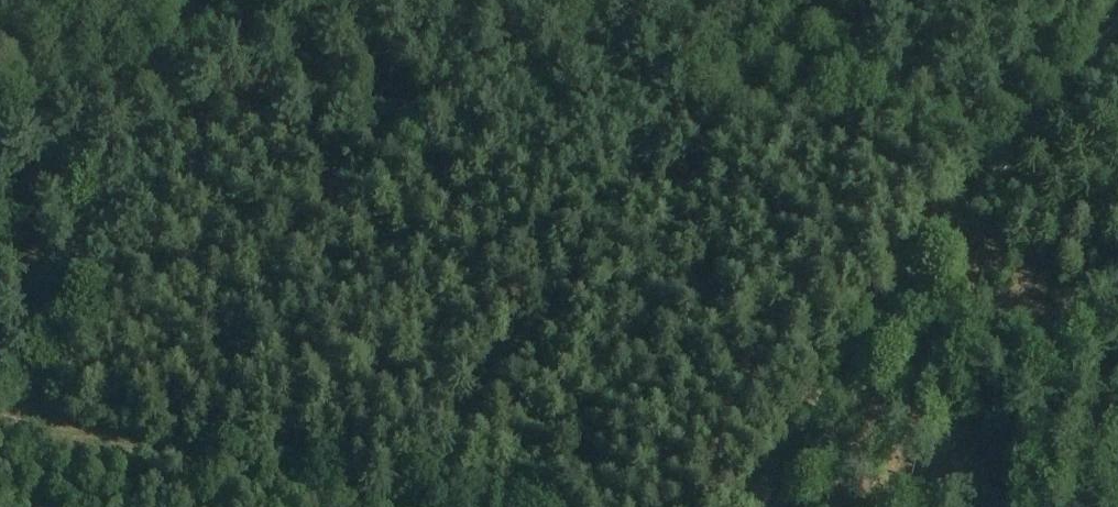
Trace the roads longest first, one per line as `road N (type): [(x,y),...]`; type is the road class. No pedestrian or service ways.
road 1 (track): [(775,506),(947,229),(1117,17)]
road 2 (track): [(0,415),(346,506)]

